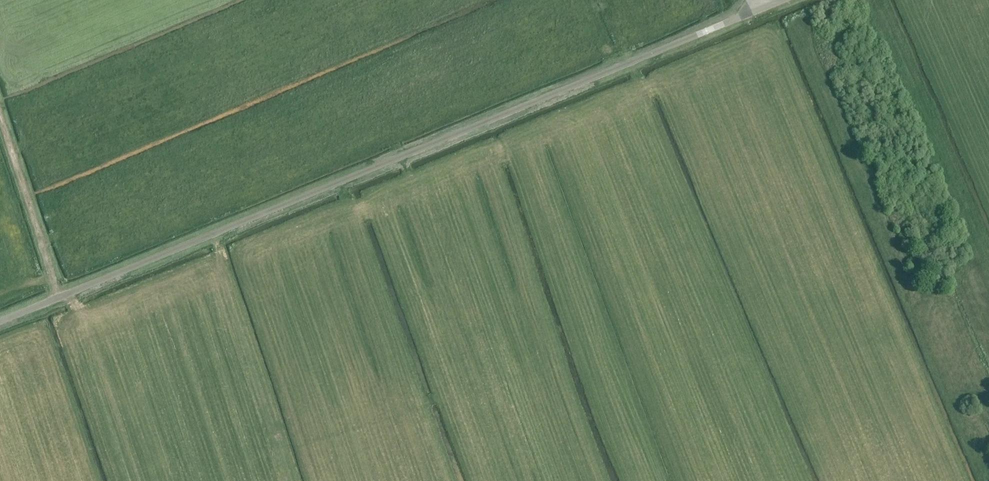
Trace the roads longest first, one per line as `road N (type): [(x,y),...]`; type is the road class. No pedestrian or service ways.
road 1 (unclassified): [(0,322),(760,10)]

